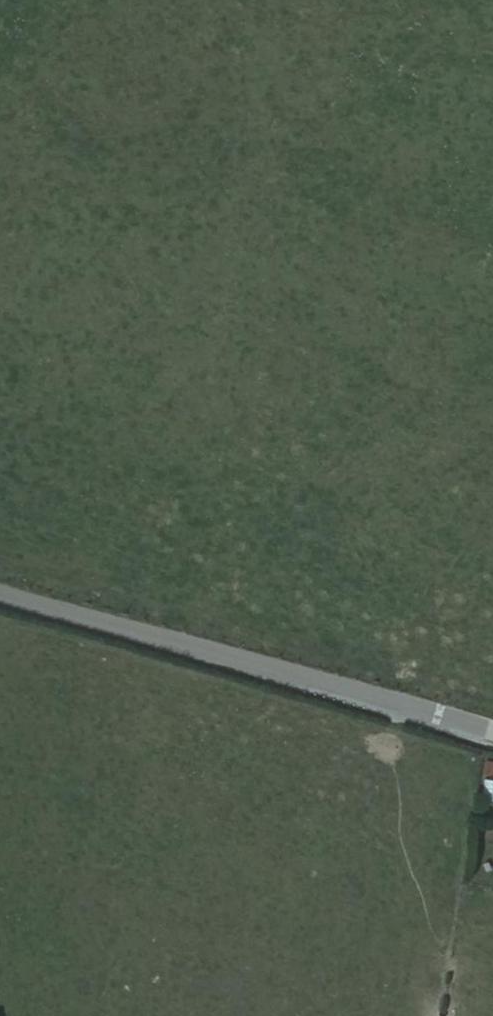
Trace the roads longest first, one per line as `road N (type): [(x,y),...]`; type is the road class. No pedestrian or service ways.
road 1 (unclassified): [(492,734),(0,592)]

